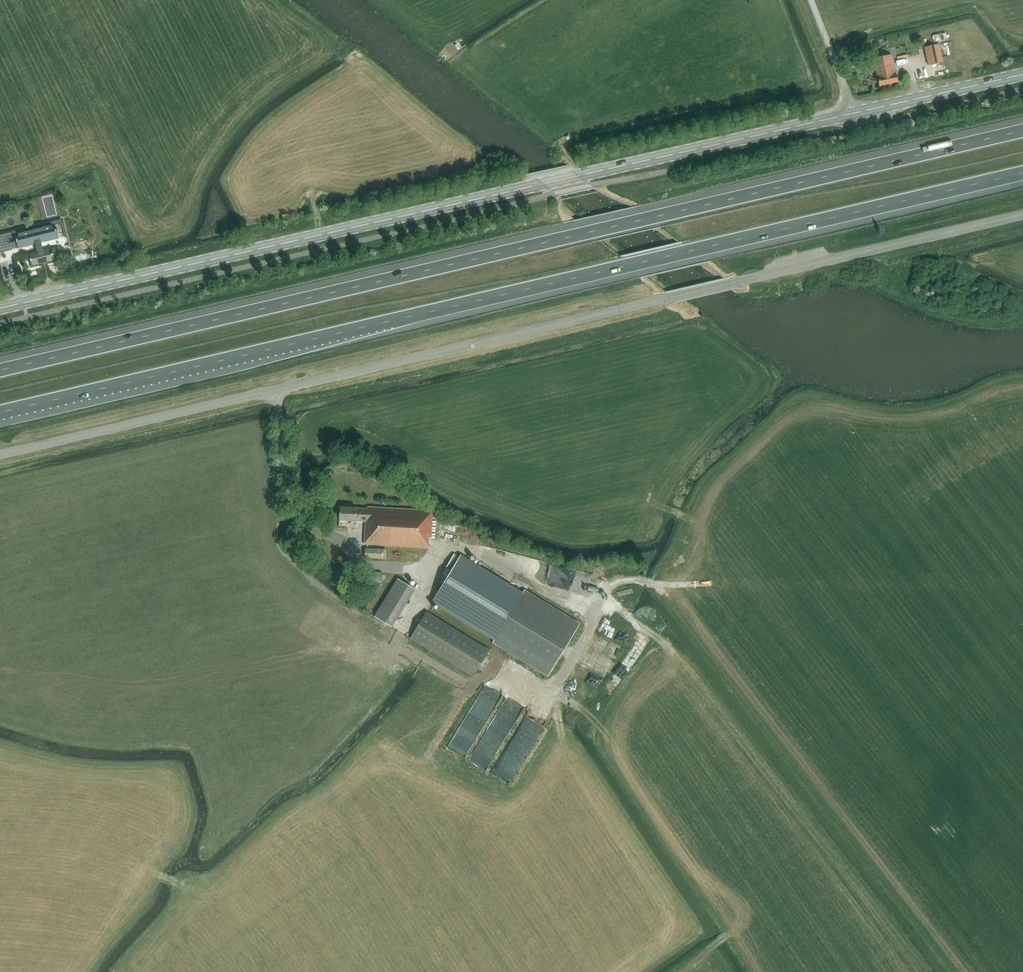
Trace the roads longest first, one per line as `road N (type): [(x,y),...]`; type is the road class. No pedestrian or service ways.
road 1 (motorway): [(0,413),(1022,174)]
road 2 (motorway): [(1022,132),(0,371)]
road 3 (unclassified): [(0,454),(1022,215)]
road 4 (tertiary): [(0,308),(1022,77)]
road 5 (track): [(494,667),(549,700),(603,610),(481,553),(443,546),(438,568)]
road 6 (track): [(708,584),(629,580),(588,601)]

